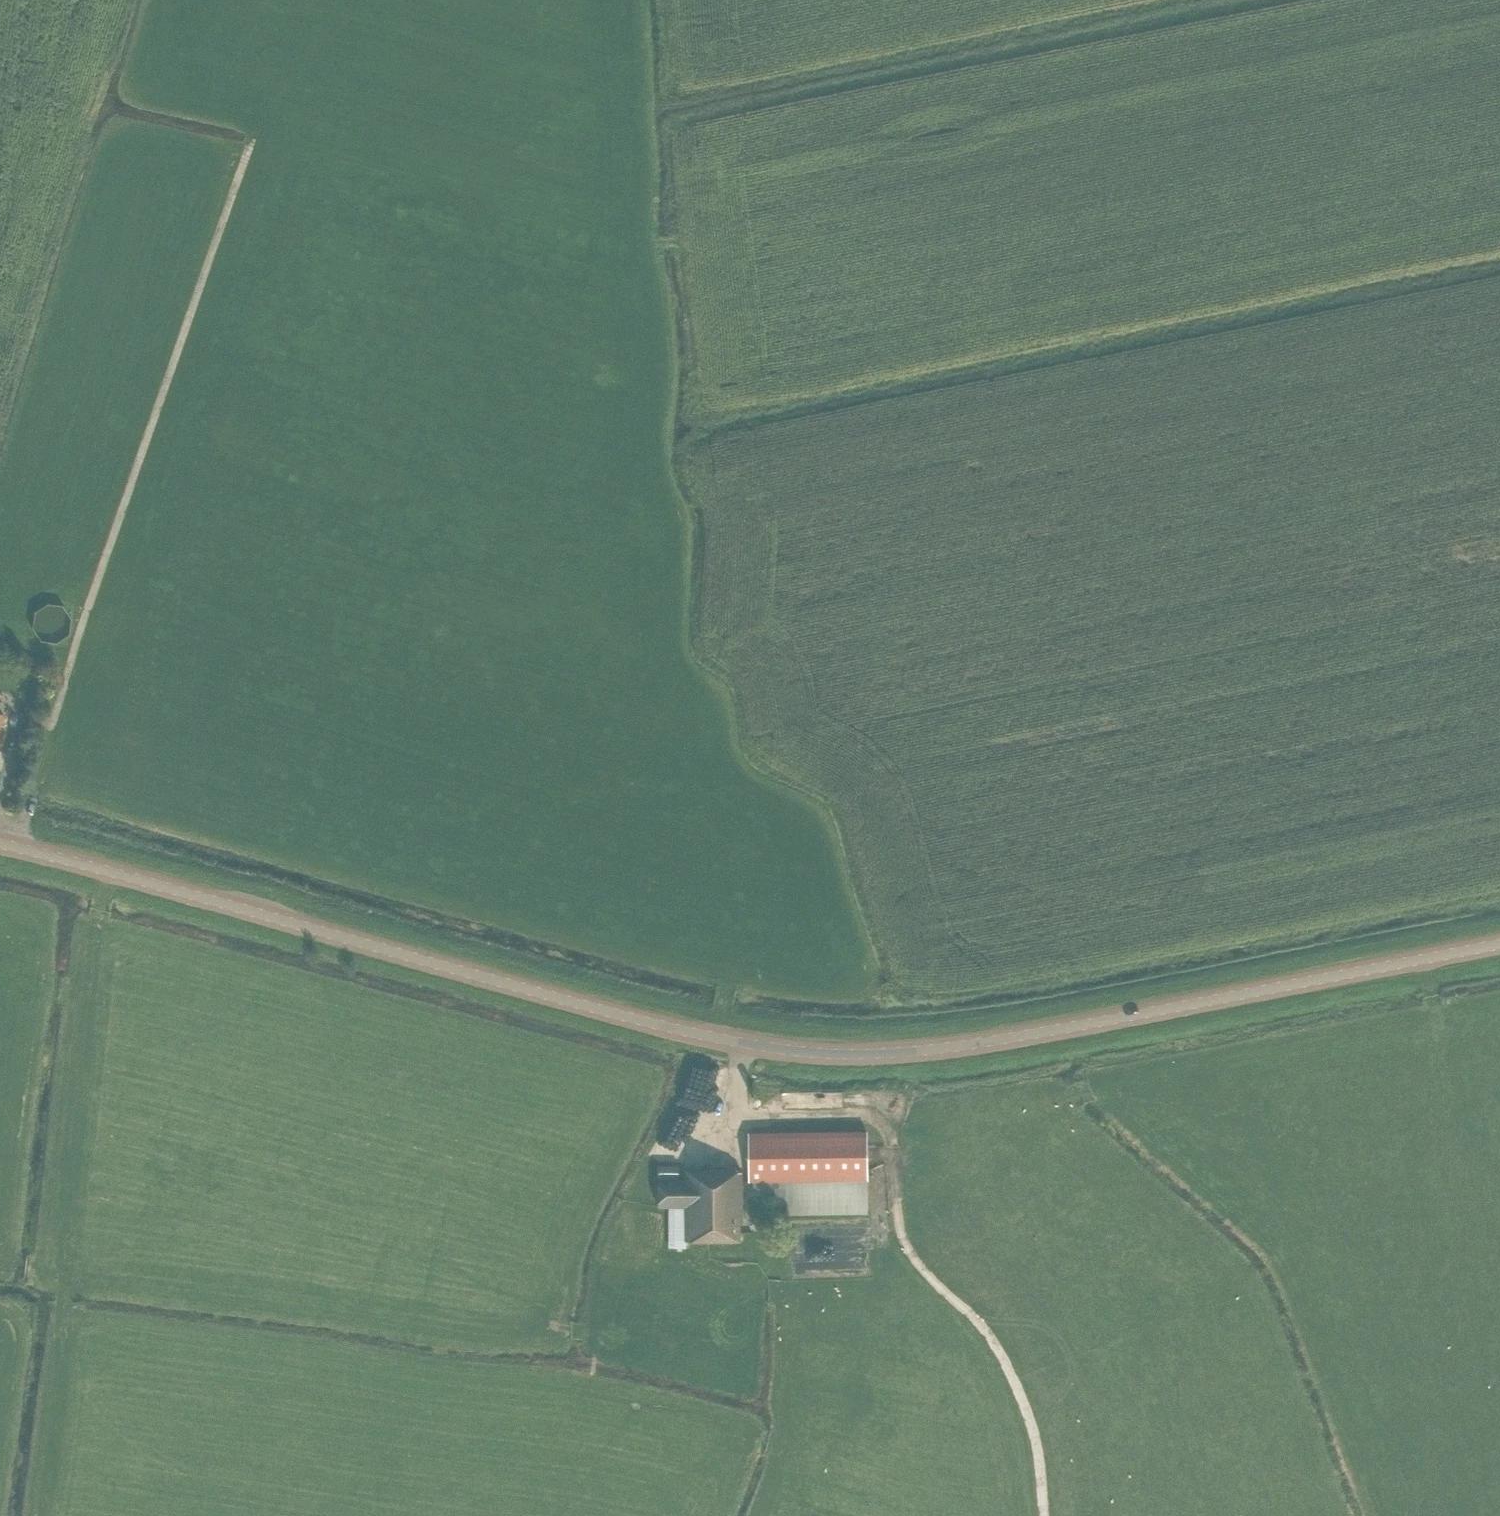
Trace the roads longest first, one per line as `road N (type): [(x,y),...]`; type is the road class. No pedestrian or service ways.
road 1 (tertiary): [(1499,943),(1009,1039),(824,1053),(662,1025),(0,843)]

